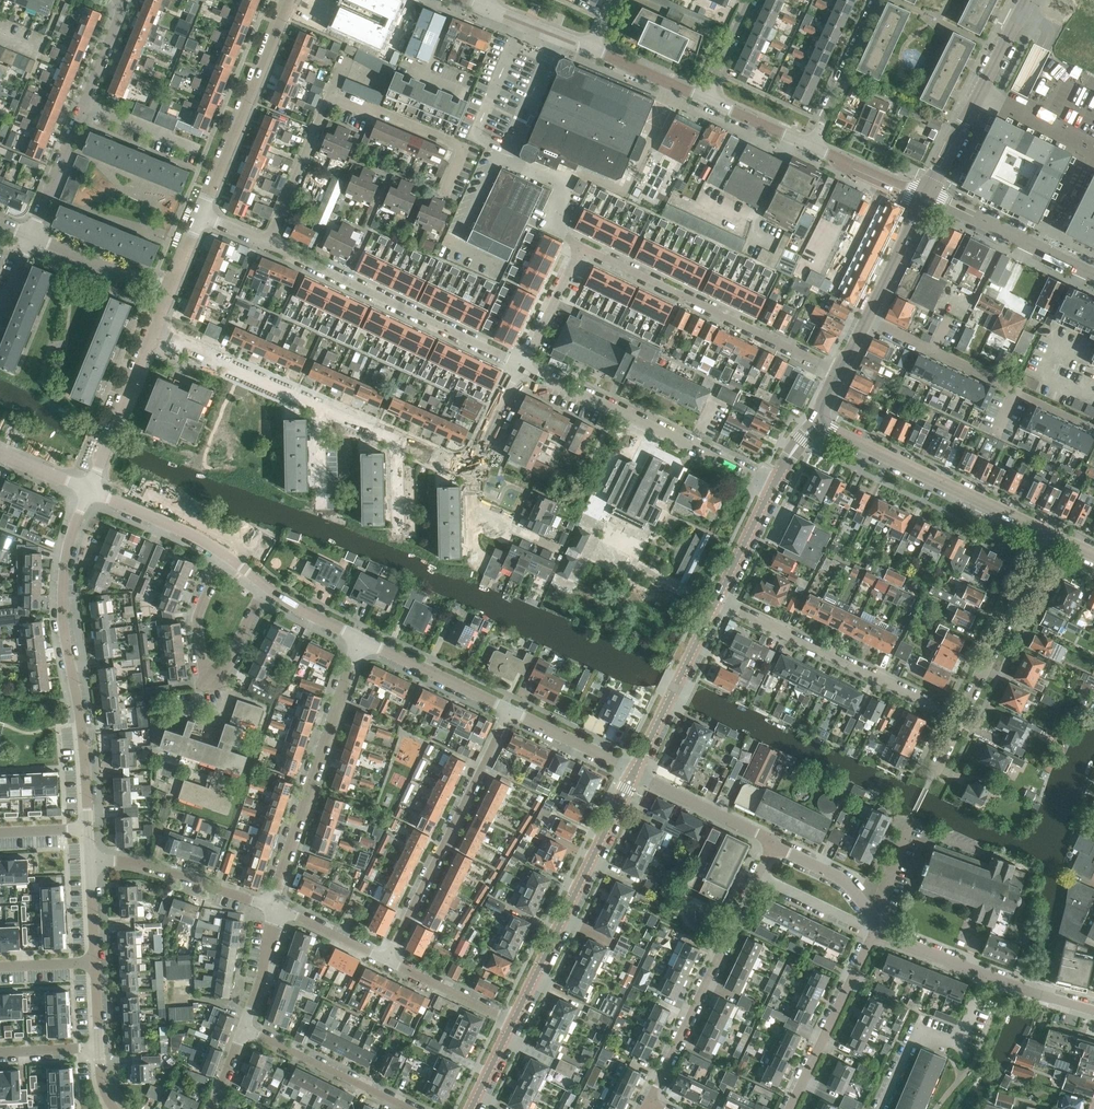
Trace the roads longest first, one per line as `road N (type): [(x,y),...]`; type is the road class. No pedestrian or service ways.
road 1 (residential): [(837,371),(580,246),(522,364)]
road 2 (residential): [(89,828),(62,605),(86,489)]
road 3 (residential): [(268,243),(522,364)]
road 4 (residential): [(776,485),(522,364)]
road 5 (residential): [(272,907),(359,640)]
road 6 (residential): [(511,713),(389,961)]
road 7 (tertiary): [(514,1021),(634,773)]
road 8 (residential): [(956,718),(719,603)]
road 9 (residential): [(1050,534),(816,422)]
road 10 (residential): [(863,319),(1089,424)]
road 11 (residential): [(647,1095),(755,877)]
road 12 (residential): [(219,553),(196,611),(203,666),(229,668),(265,589)]
road 13 (unclassified): [(204,214),(288,0)]
road 14 (residential): [(956,718),(1050,534)]
road 15 (residential): [(879,1108),(917,1030),(962,1039),(987,976)]
road 16 (residential): [(787,1108),(875,932)]
road 17 (residential): [(422,1108),(243,1027)]
road 18 (residential): [(444,194),(463,148),(329,97)]
road 19 (tertiary): [(634,773),(719,603)]
road 20 (residential): [(272,907),(153,868),(92,864)]
road 21 (residential): [(1093,274),(925,196)]
road 22 (residential): [(319,403),(154,331)]
road 23 (unclassified): [(86,489),(154,331)]
road 24 (residential): [(511,713),(359,640)]
road 25 (residential): [(875,0),(809,146)]
road 26 (residential): [(268,243),(329,97)]
road 27 (residential): [(772,843),(634,773)]
road 28 (residential): [(169,292),(32,236)]
road 29 (residential): [(219,553),(86,489)]
road 30 (residential): [(875,932),(847,883),(772,843)]
road 31 (residential): [(32,236),(85,106)]
road 32 (residential): [(514,1021),(389,961)]
road 33 (tertiary): [(863,319),(925,196)]
road 34 (residential): [(634,773),(511,713)]
road 35 (residential): [(875,932),(755,877)]
road 36 (tertiary): [(719,603),(776,485)]
road 37 (residential): [(389,961),(272,907)]
road 38 (tertiary): [(925,196),(809,146)]
road 39 (residential): [(978,94),(1093,146)]
road 40 (tertiary): [(708,99),(592,50)]
road 41 (residential): [(201,153),(85,106)]
road 42 (residential): [(243,1027),(272,907)]
road 43 (residential): [(875,932),(913,815)]
road 44 (residential): [(987,976),(875,932)]

